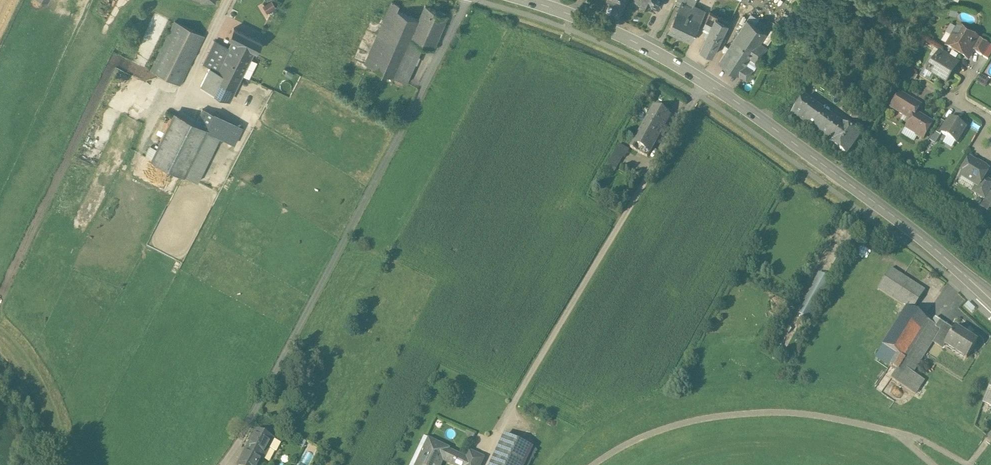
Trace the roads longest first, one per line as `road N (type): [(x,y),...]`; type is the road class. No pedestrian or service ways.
road 1 (secondary): [(990,298),(705,82),(610,30),(530,0)]
road 2 (residential): [(223,464),(467,0)]
road 3 (track): [(79,464),(52,379),(0,314)]
road 4 (track): [(934,0),(871,129)]

